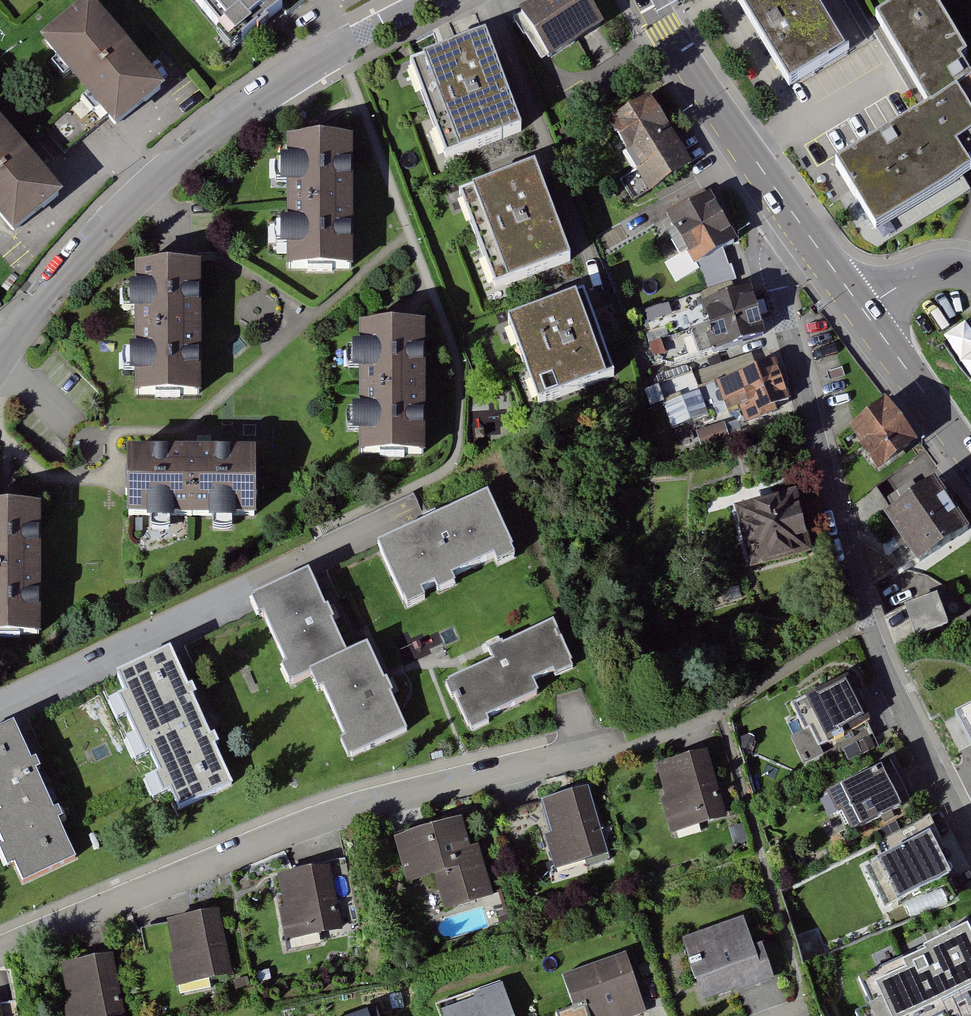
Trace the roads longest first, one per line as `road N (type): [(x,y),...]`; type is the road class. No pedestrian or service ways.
road 1 (residential): [(0,950),(361,806),(720,713)]
road 2 (residential): [(970,844),(866,623),(776,289),(779,246),(802,227)]
road 3 (residential): [(0,354),(133,196),(198,138),(425,0)]
road 4 (residential): [(414,507),(0,715)]
road 5 (secondary): [(651,0),(802,227)]
road 6 (secondary): [(864,311),(970,463)]

